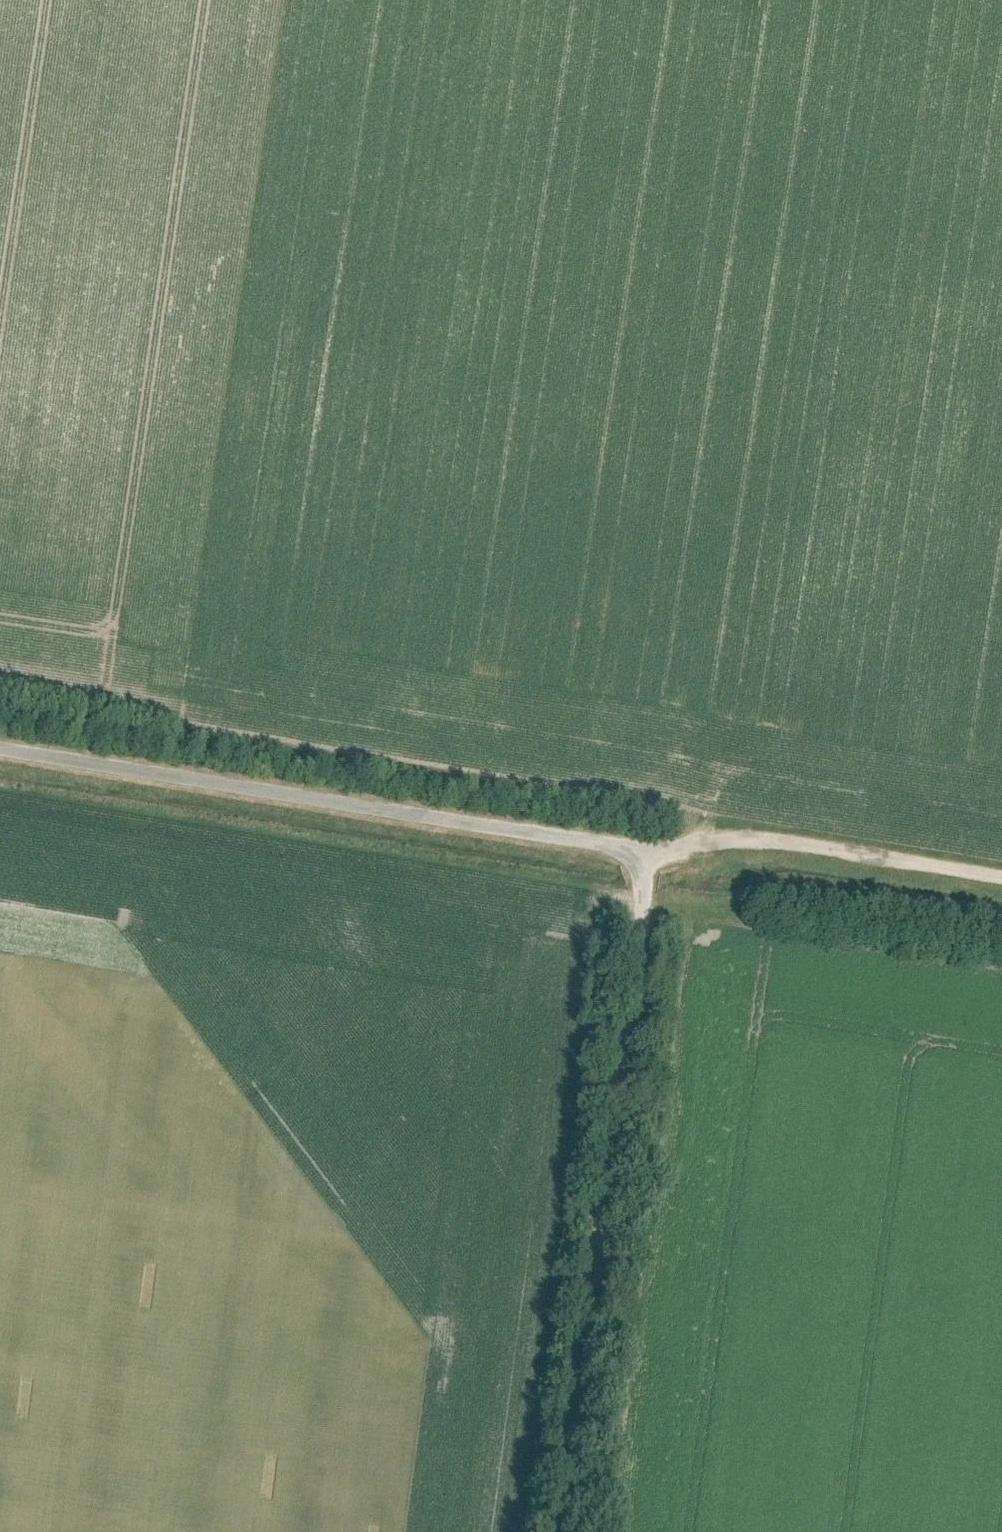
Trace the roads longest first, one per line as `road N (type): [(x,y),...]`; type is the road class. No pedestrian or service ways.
road 1 (unclassified): [(560,1531),(642,852)]
road 2 (unclassified): [(642,852),(0,746)]
road 3 (unclassified): [(1001,881),(731,841),(642,852)]

